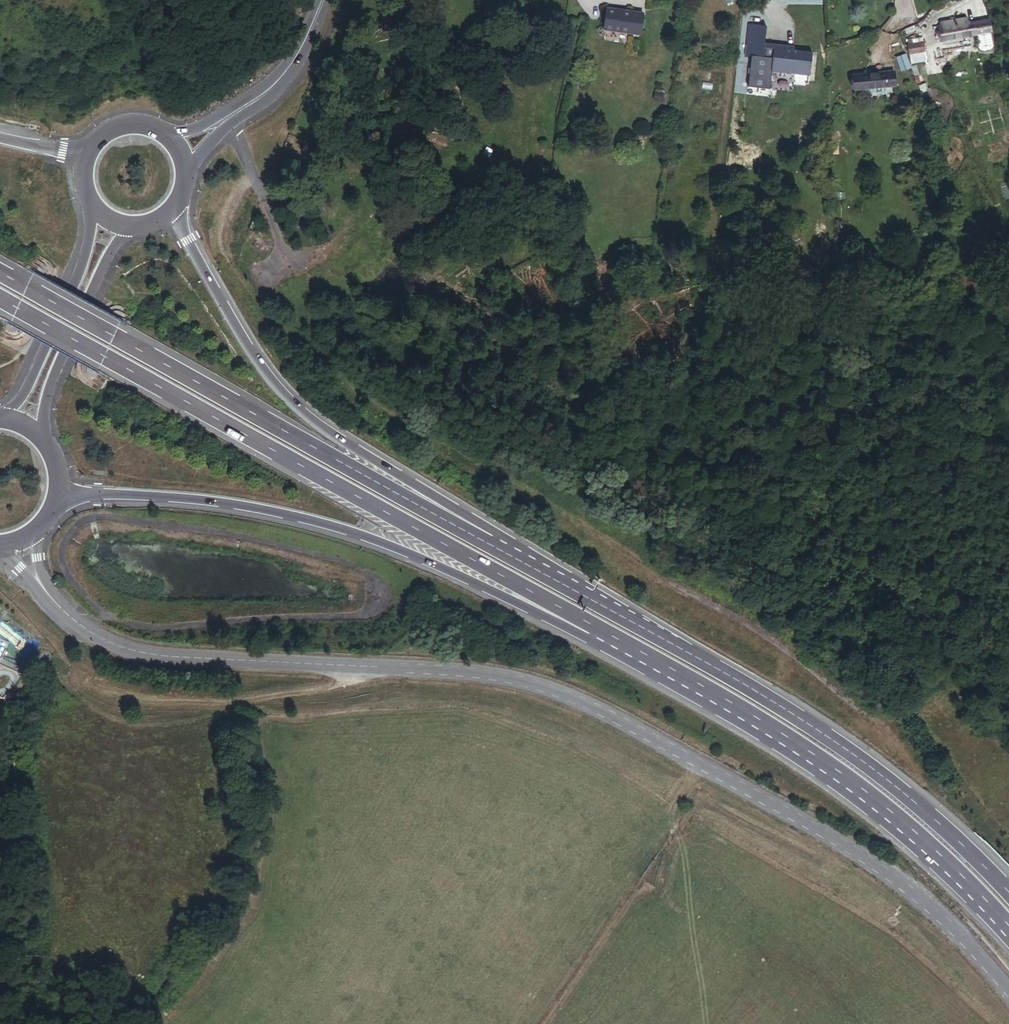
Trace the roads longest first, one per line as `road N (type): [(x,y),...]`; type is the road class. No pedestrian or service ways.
road 1 (unclassified): [(21,539),(63,611),(105,639),(157,653),(499,676),(601,710),(870,861),(959,934),(1008,995)]
road 2 (trunk): [(0,297),(640,654)]
road 3 (trunk): [(610,611),(0,271)]
road 4 (trunk): [(55,502),(152,498),(301,521),(640,654)]
road 5 (trunk): [(610,611),(299,404),(211,285),(176,203)]
road 6 (trunk): [(1008,893),(894,785),(793,712),(610,611)]
road 7 (trunk): [(640,654),(828,768),(926,845),(1008,931)]
road 8 (secondary): [(97,207),(86,254),(25,394),(0,422)]
road 9 (secondary): [(42,441),(49,385),(131,224)]
road 10 (tertiary): [(228,118),(284,76),(323,0)]

